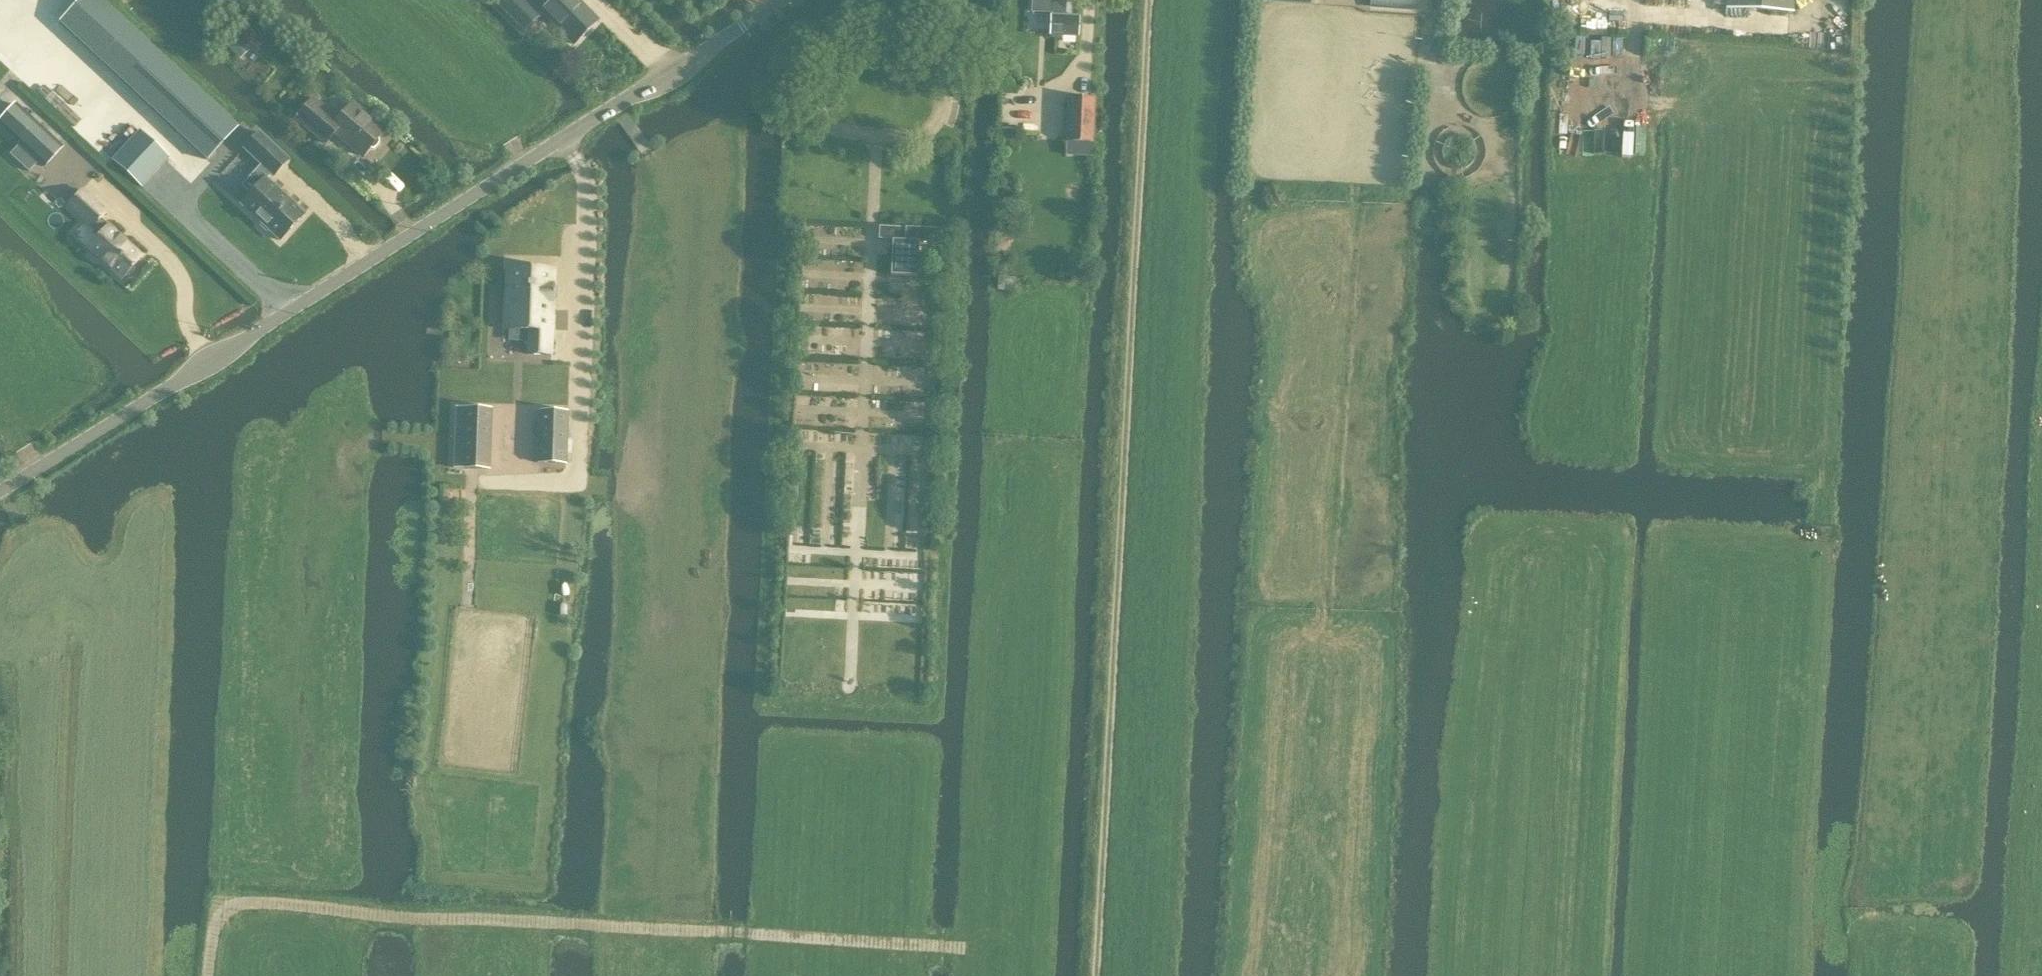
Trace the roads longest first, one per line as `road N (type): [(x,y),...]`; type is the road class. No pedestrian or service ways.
road 1 (tertiary): [(0,493),(786,0)]
road 2 (track): [(636,929),(672,236),(647,152),(618,107)]
road 3 (track): [(963,944),(410,920),(244,905),(211,928),(209,975)]
road 4 (track): [(56,975),(55,628),(45,556),(9,487)]

